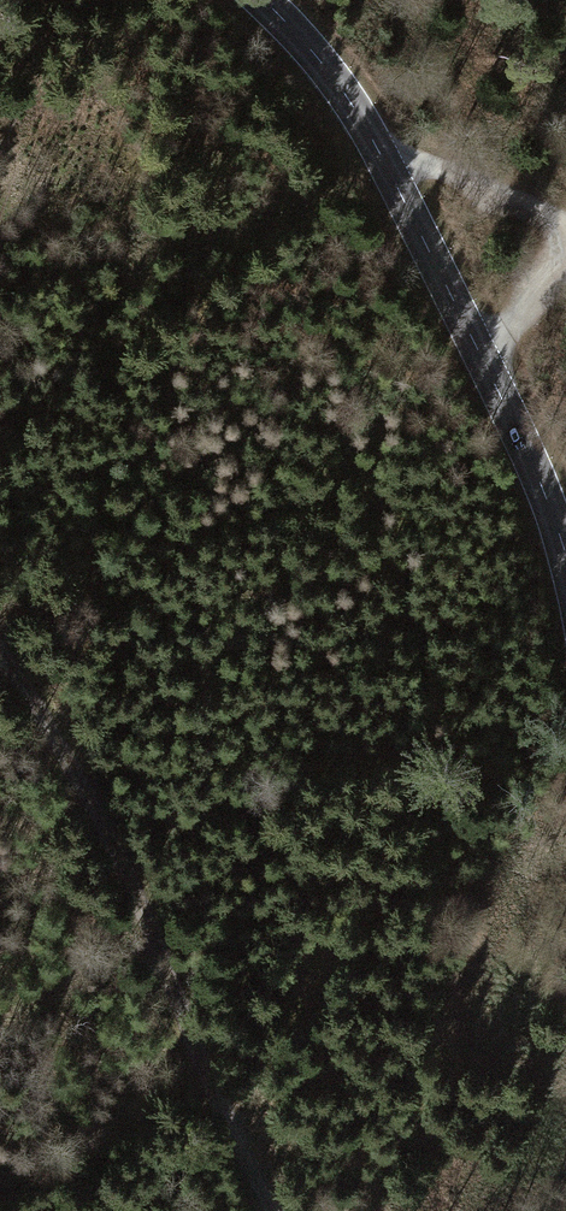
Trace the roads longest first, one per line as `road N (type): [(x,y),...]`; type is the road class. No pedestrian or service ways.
road 1 (tertiary): [(262,0),(318,58),(374,142),(524,445),(565,556)]
road 2 (track): [(0,651),(111,841),(218,1100),(275,1210)]
road 3 (track): [(565,224),(374,142)]
road 4 (track): [(565,255),(486,366)]

